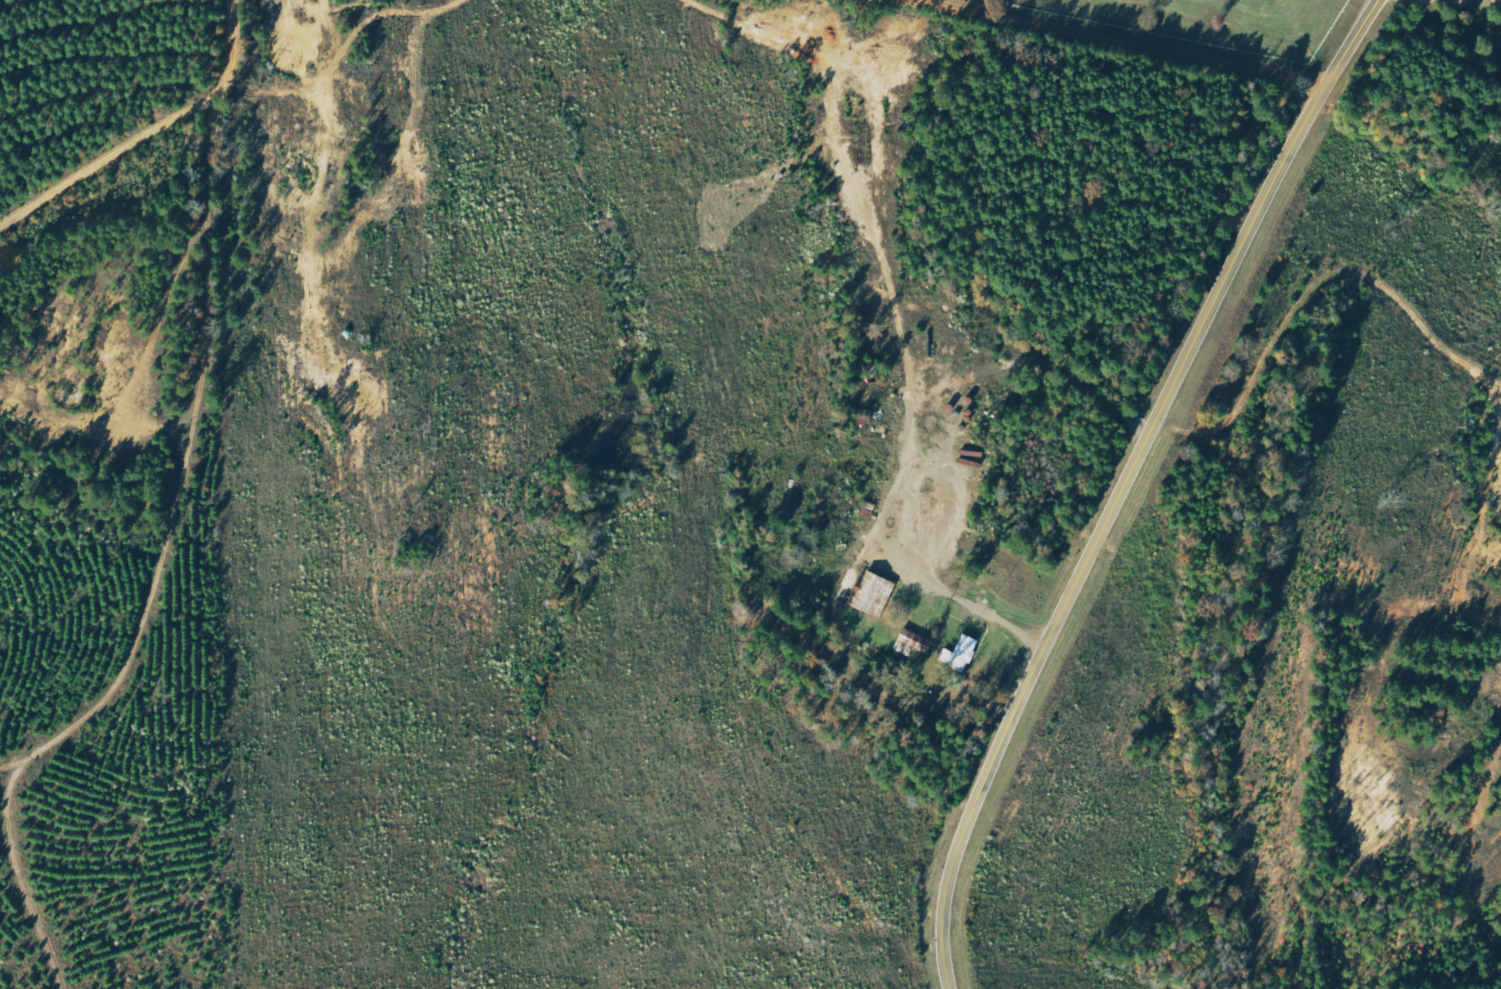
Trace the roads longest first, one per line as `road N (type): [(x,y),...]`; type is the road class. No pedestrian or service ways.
road 1 (secondary): [(1381,0),(1253,229),(983,790),(945,920),(953,988)]
road 2 (residential): [(1327,88),(1277,61),(951,0)]
road 3 (residential): [(0,203),(192,93),(201,0)]

